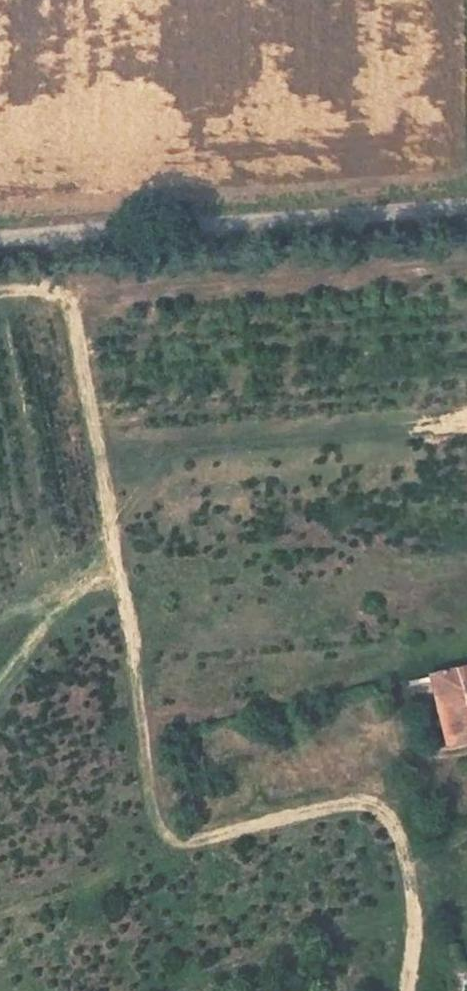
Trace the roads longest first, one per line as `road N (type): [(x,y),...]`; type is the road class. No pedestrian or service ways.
road 1 (track): [(61,236),(161,816),(172,838),(185,840),(344,805),(389,816),(417,916),(412,990)]
road 2 (unclassified): [(0,242),(466,205)]

